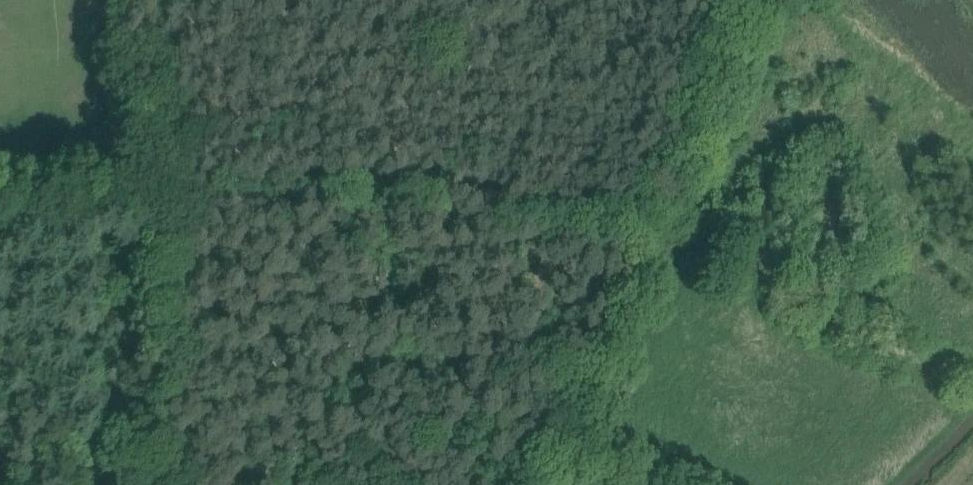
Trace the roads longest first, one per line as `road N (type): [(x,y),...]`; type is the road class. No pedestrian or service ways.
road 1 (track): [(180,199),(414,196),(542,225),(637,229)]
road 2 (track): [(139,484),(180,199)]
road 3 (track): [(515,484),(637,229)]
road 4 (track): [(637,229),(751,0)]
road 5 (track): [(180,199),(156,0)]

